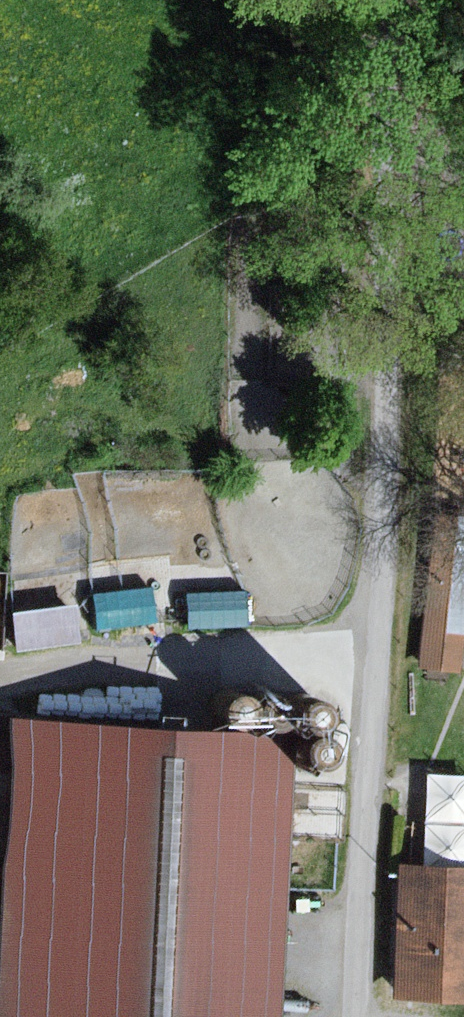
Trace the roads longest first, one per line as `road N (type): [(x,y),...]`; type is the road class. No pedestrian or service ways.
road 1 (track): [(360,1016),(393,185)]
road 2 (track): [(395,0),(381,74),(393,185)]

